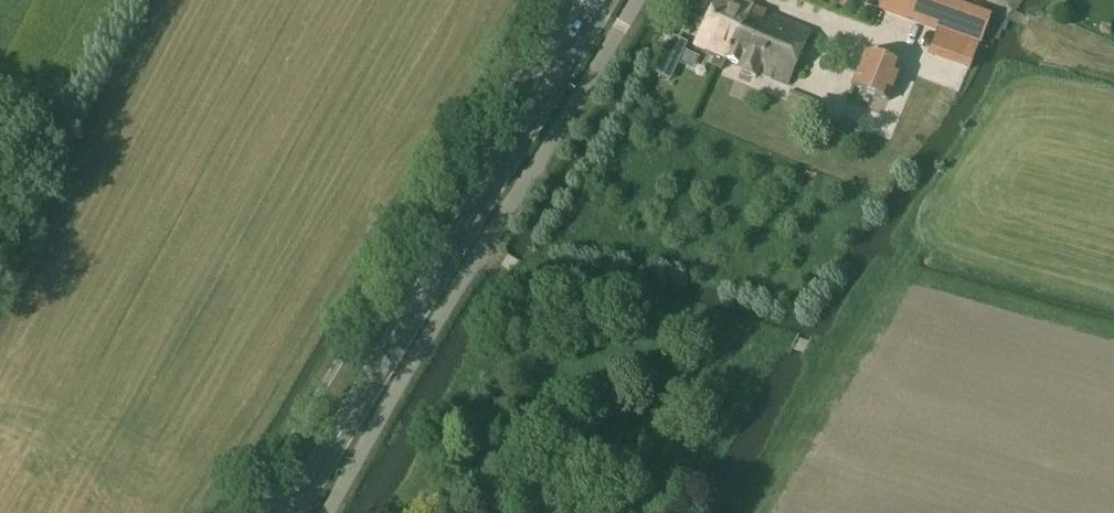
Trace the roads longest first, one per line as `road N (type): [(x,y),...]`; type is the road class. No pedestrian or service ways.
road 1 (unclassified): [(329,512),(446,307),(640,0)]
road 2 (primary): [(293,512),(603,0)]

